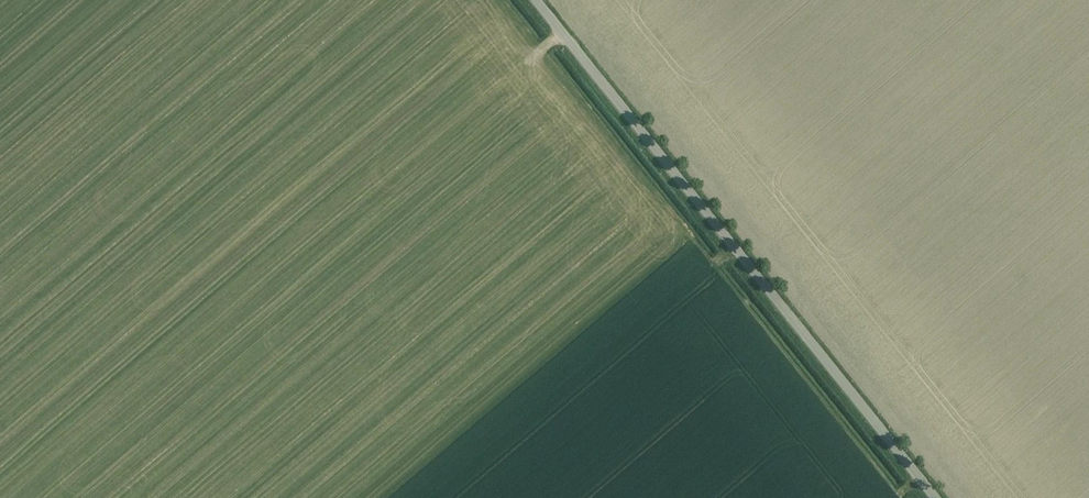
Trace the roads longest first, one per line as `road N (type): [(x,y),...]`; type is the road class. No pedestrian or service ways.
road 1 (unclassified): [(936,497),(536,0)]

